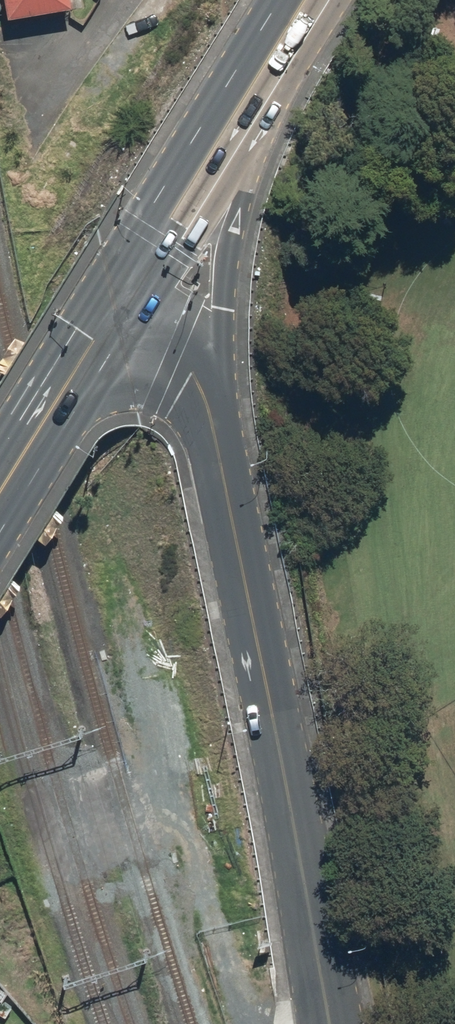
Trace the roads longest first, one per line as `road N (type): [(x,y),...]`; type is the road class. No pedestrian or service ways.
road 1 (secondary): [(330,1023),(205,401)]
road 2 (primary): [(276,40),(246,160),(205,401)]
road 3 (track): [(259,1023),(239,1001),(177,823),(162,808),(71,826)]
road 4 (primary): [(127,289),(276,40)]
road 5 (primary): [(0,492),(127,289)]
road 6 (secondary): [(205,401),(176,348),(127,289)]

